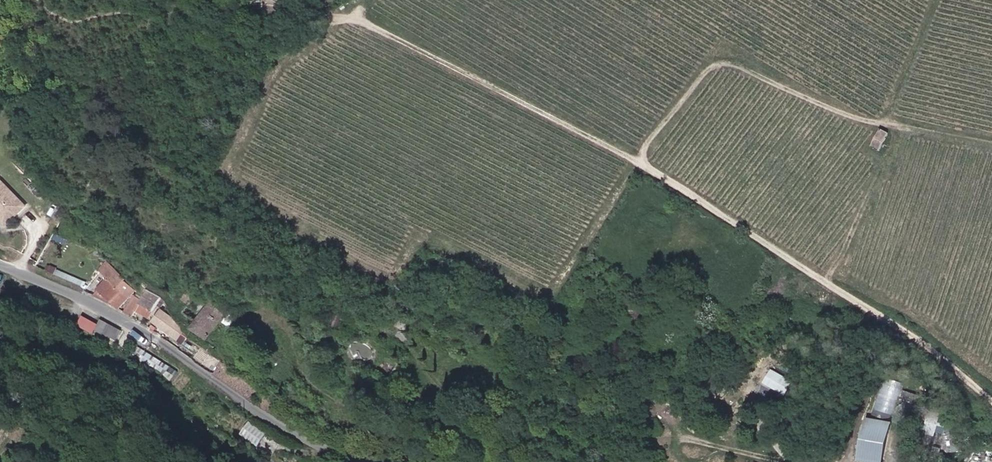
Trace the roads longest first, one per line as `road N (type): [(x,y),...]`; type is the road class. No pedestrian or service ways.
road 1 (track): [(991,395),(647,158),(653,138),(720,65),(904,126)]
road 2 (track): [(647,158),(360,21),(224,13)]
road 3 (unclassified): [(0,263),(105,316),(279,432),(357,461)]
road 4 (track): [(828,284),(846,262),(904,126)]

